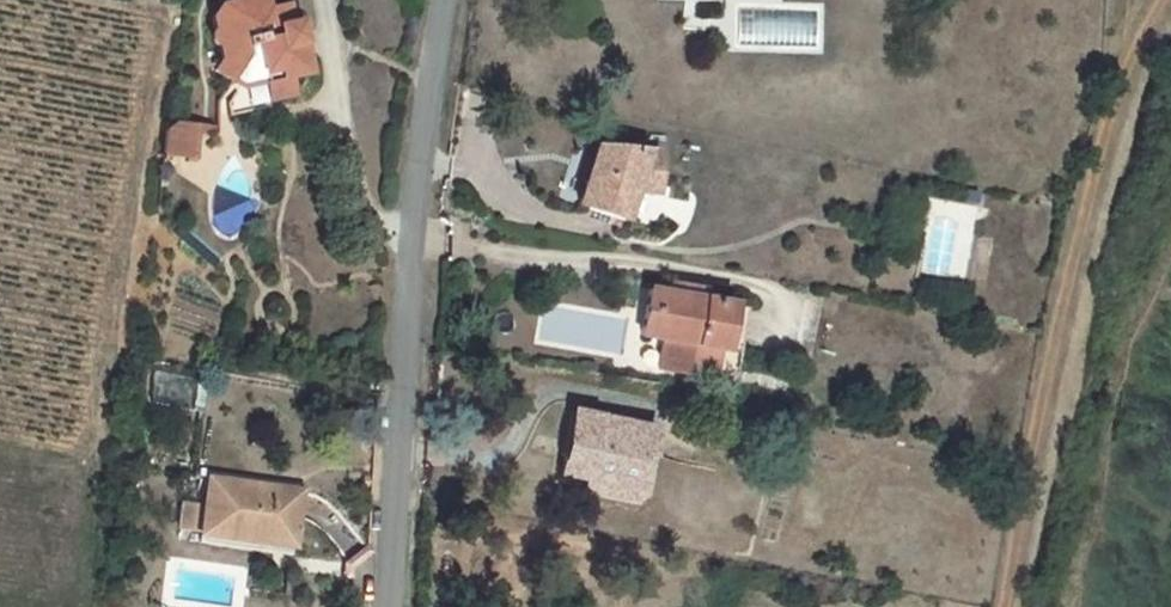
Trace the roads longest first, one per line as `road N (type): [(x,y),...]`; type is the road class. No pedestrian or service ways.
road 1 (track): [(1004,606),(1081,218),(1127,69),(1163,0)]
road 2 (residential): [(443,0),(417,160),(383,606)]

